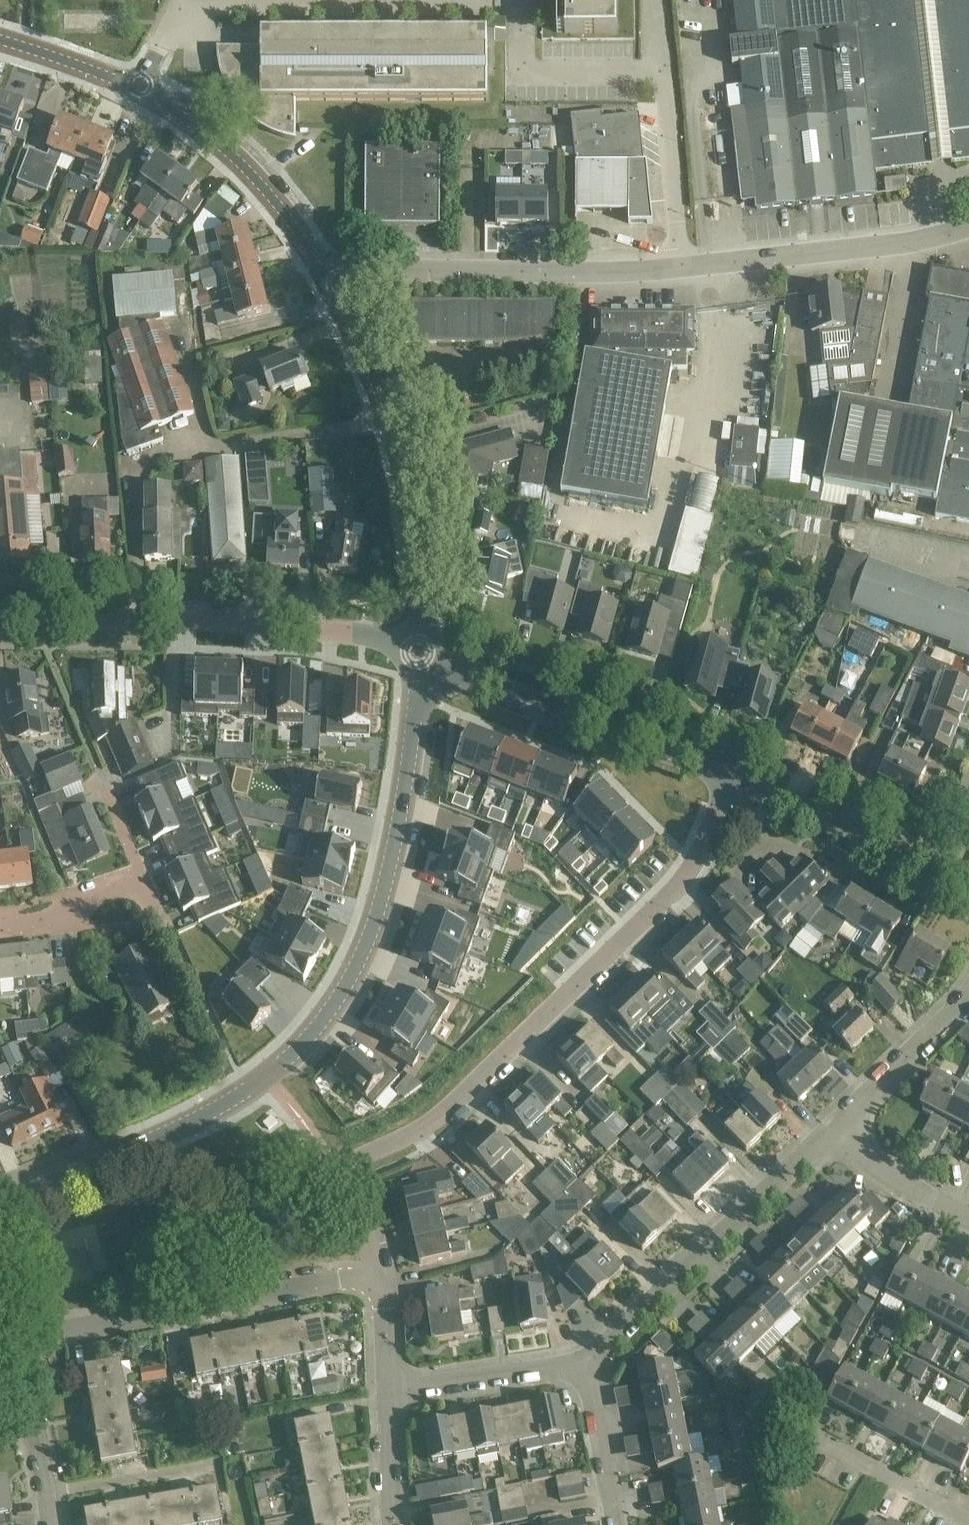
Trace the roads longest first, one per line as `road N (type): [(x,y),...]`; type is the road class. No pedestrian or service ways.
road 1 (unclassified): [(661,72),(523,71),(523,4),(199,9),(158,50)]
road 2 (residential): [(344,1171),(414,1135),(655,905),(702,826),(716,775)]
road 3 (tertiary): [(424,651),(389,872),(363,955),(331,1014),(281,1069),(251,1085)]
road 4 (residential): [(424,651),(348,634),(200,620),(0,620)]
road 5 (residential): [(424,651),(405,484),(348,329),(320,280)]
road 6 (residential): [(8,1341),(381,1273)]
road 7 (unclassified): [(320,280),(683,272)]
road 8 (residential): [(586,1366),(838,1127)]
road 9 (tertiary): [(716,775),(424,651)]
road 10 (unclassified): [(683,272),(913,243),(968,226)]
road 11 (tertiary): [(0,1205),(175,1128),(251,1085)]
road 12 (residential): [(320,280),(281,211),(239,165),(136,89)]
road 13 (tertiary): [(945,879),(716,775)]
road 14 (residential): [(0,920),(126,882),(137,869),(103,781)]
road 15 (unclassified): [(683,272),(661,72)]
road 16 (residential): [(388,1393),(586,1366)]
road 17 (residential): [(838,1127),(968,999)]
road 18 (residential): [(45,1488),(208,1465)]
road 19 (residential): [(968,1220),(880,1171),(838,1127)]
road 20 (residential): [(616,1524),(586,1366)]
road 21 (residential): [(968,1524),(834,1451)]
road 22 (residential): [(136,89),(0,42)]
road 23 (residential): [(388,1393),(392,1524)]
road 24 (residential): [(381,1273),(388,1393)]

